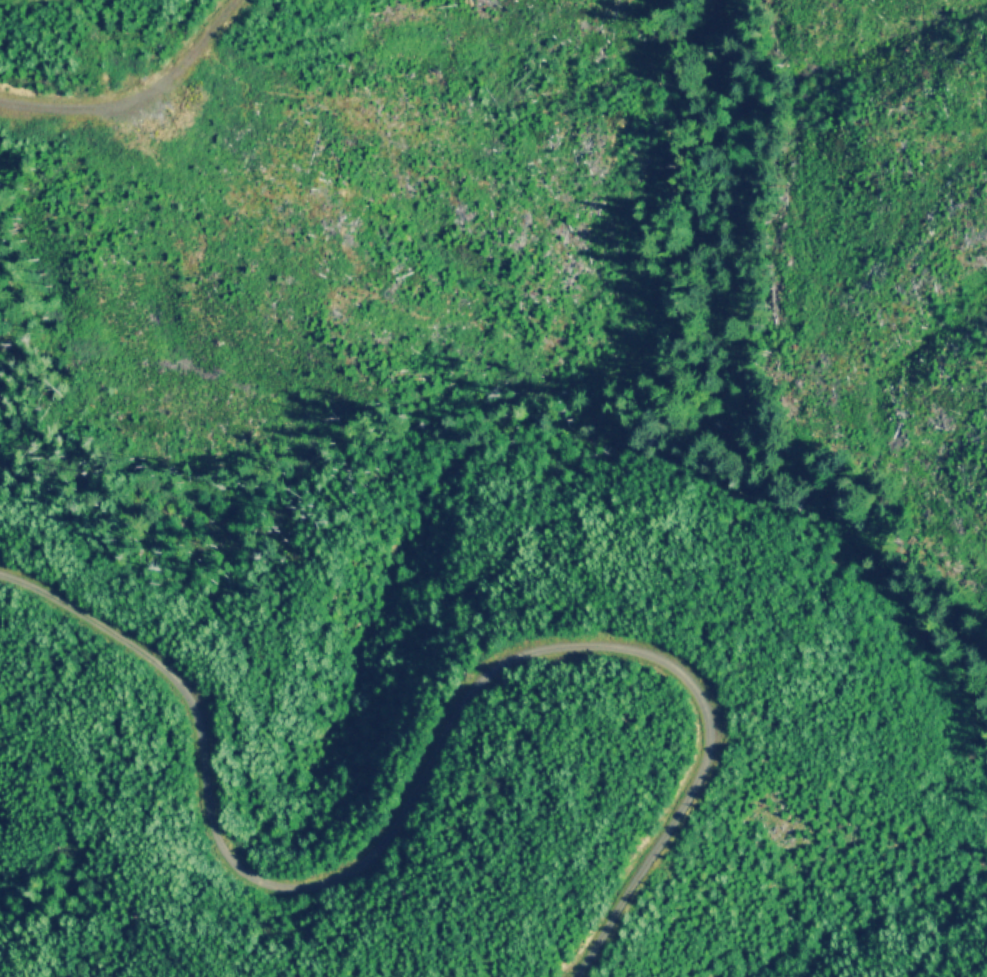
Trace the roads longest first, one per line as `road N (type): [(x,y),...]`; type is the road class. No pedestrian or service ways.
road 1 (residential): [(592,976),(718,785),(733,745),(733,723),(677,663),(618,642),(512,660),(469,681),(436,726),(380,841),(327,882),(271,892),(223,866),(205,823),(194,716),(179,687),(89,616),(0,575)]
road 2 (track): [(264,0),(201,68),(114,114),(0,101)]

